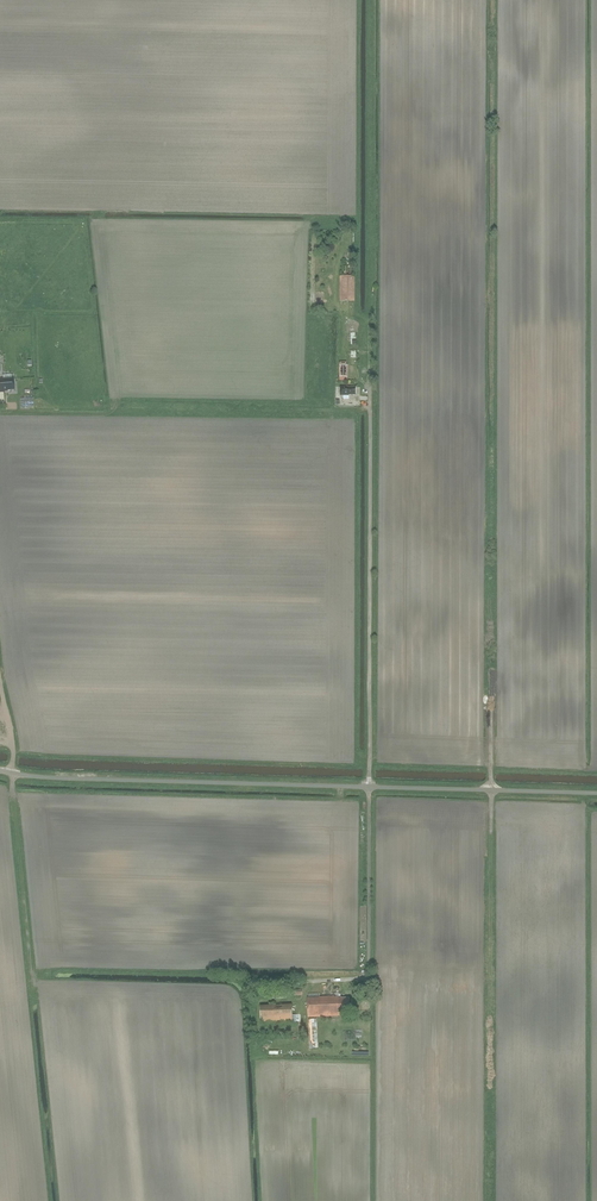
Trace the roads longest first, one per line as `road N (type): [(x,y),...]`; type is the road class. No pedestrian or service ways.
road 1 (unclassified): [(596,793),(60,779),(0,770)]

